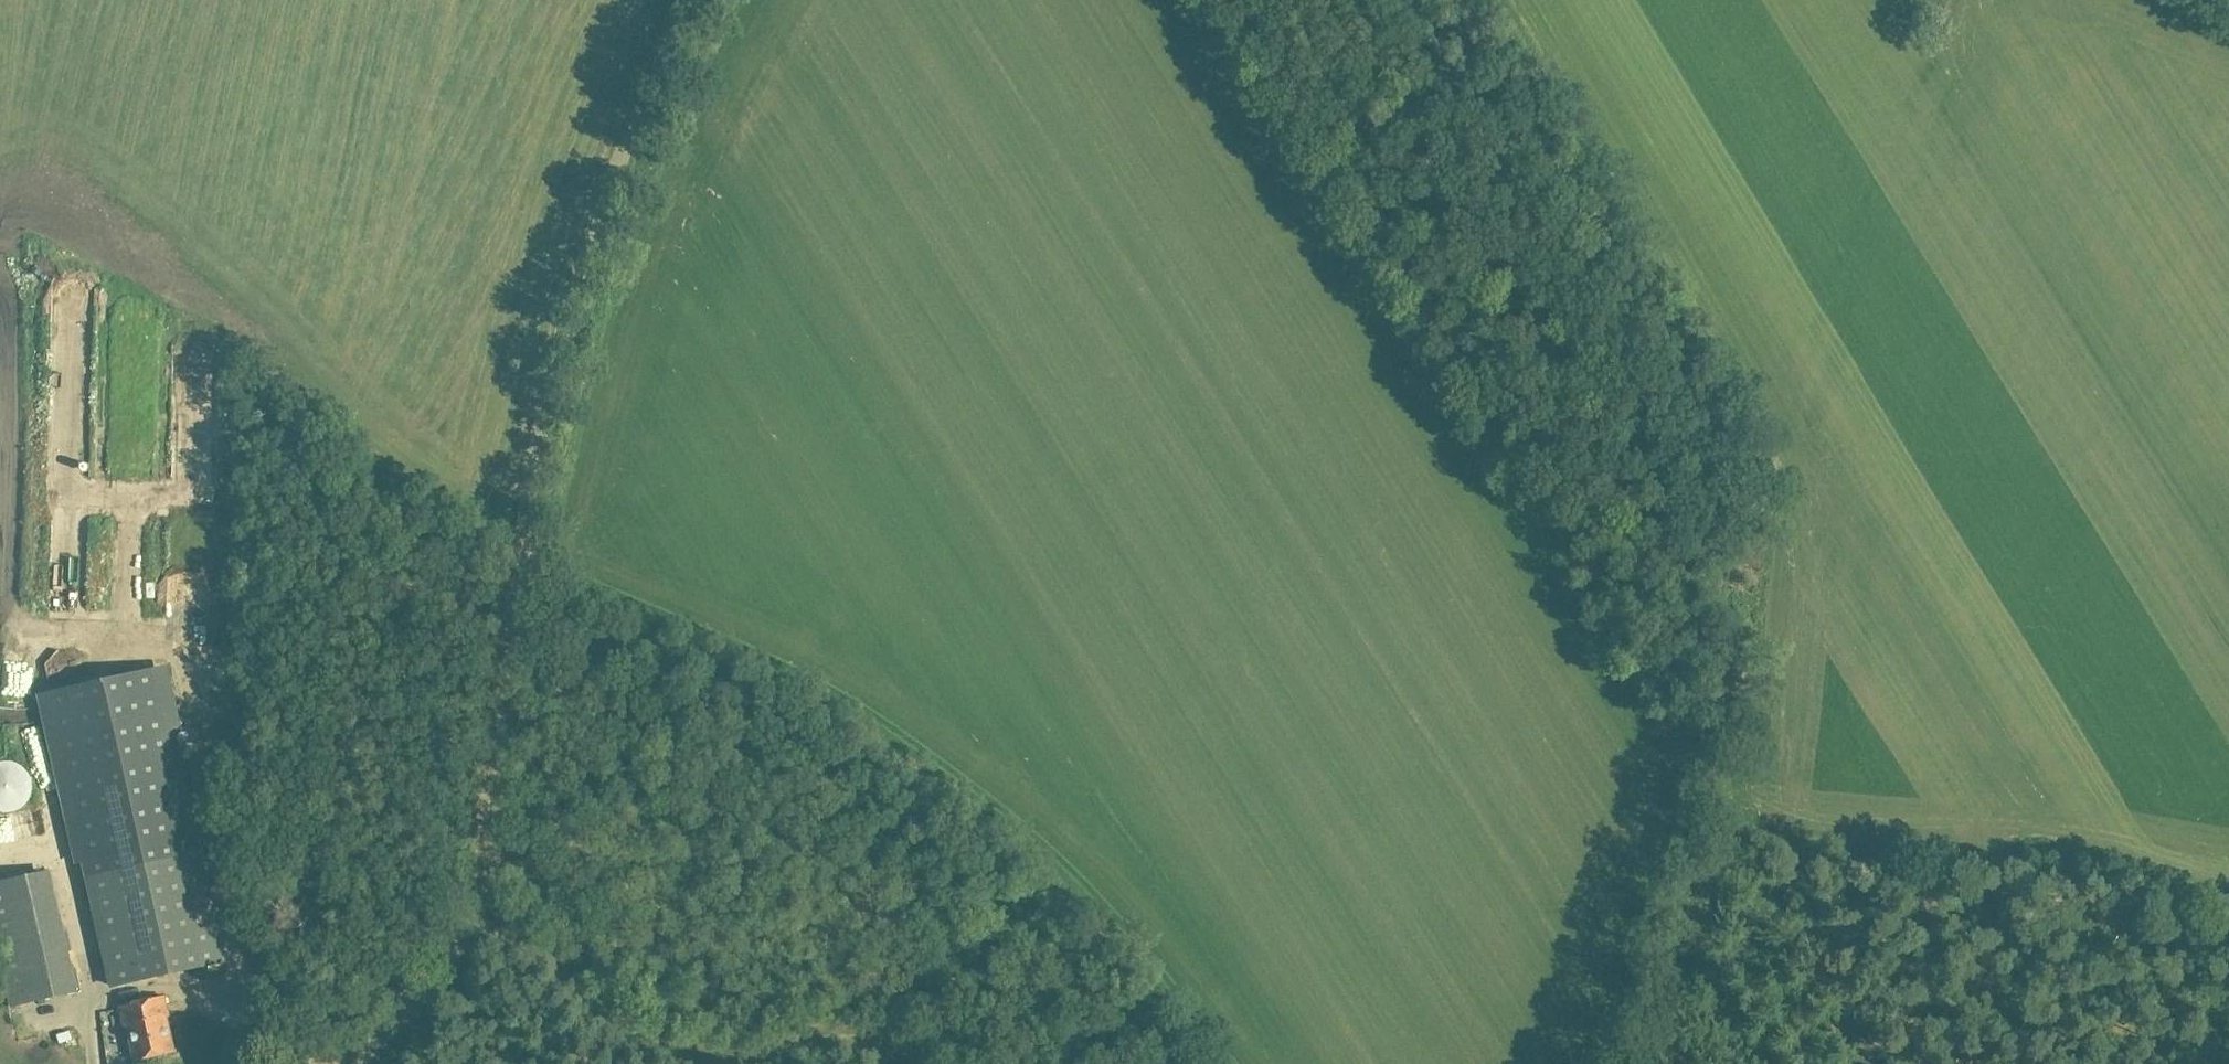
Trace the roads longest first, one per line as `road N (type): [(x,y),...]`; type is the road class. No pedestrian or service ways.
road 1 (unclassified): [(346,1063),(469,895),(541,376),(567,268),(686,0)]

